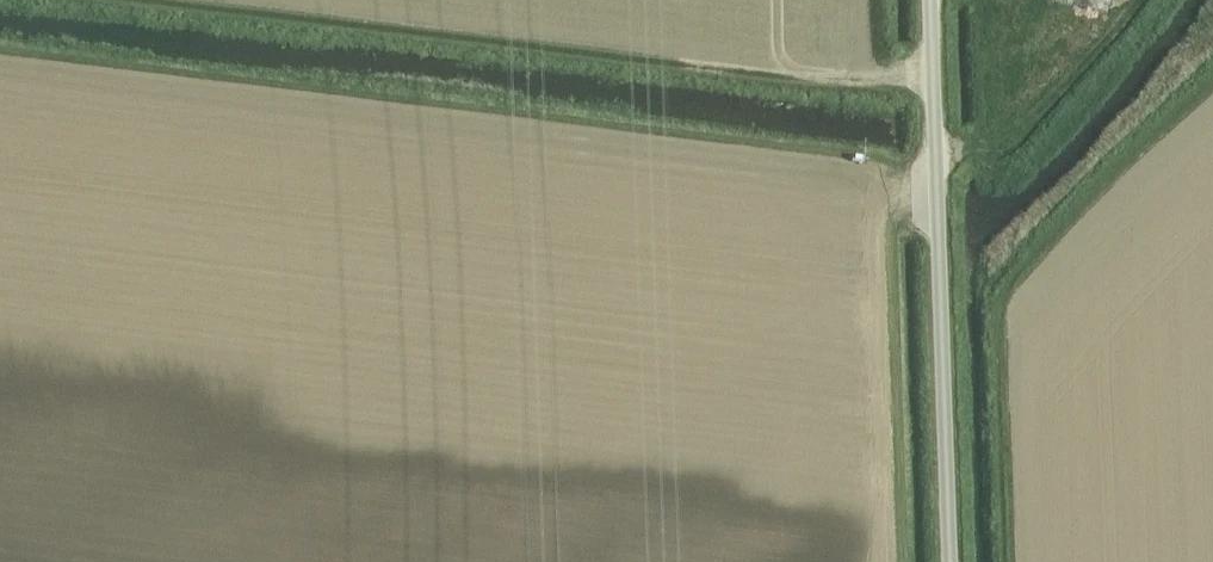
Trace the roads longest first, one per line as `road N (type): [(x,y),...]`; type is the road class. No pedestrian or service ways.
road 1 (unclassified): [(950,561),(931,0)]

